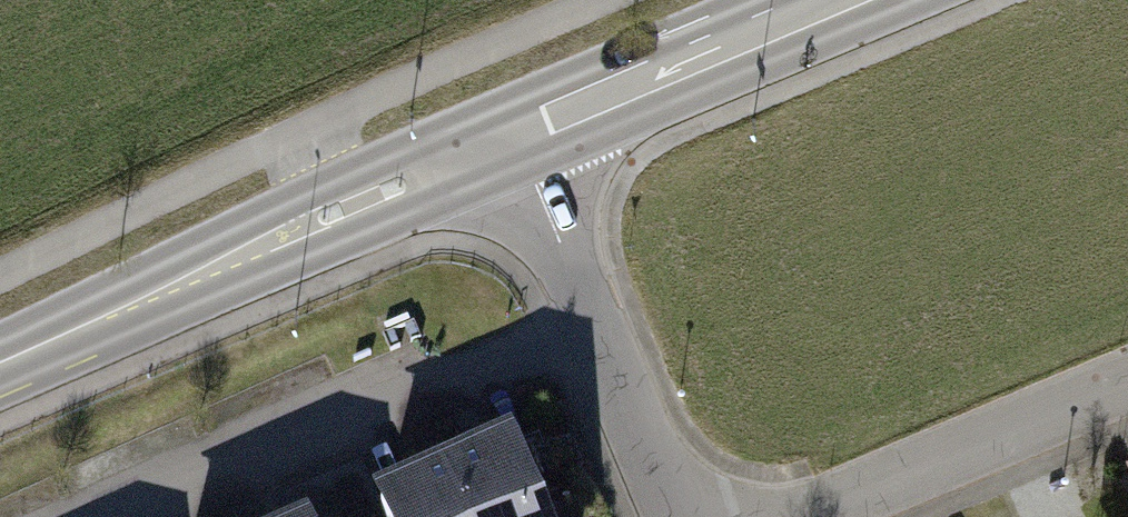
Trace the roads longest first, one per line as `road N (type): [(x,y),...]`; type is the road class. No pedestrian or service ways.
road 1 (primary): [(514,136),(0,369)]
road 2 (residential): [(514,136),(674,516)]
road 3 (residential): [(1127,392),(815,516)]
road 4 (primary): [(810,0),(514,136)]

